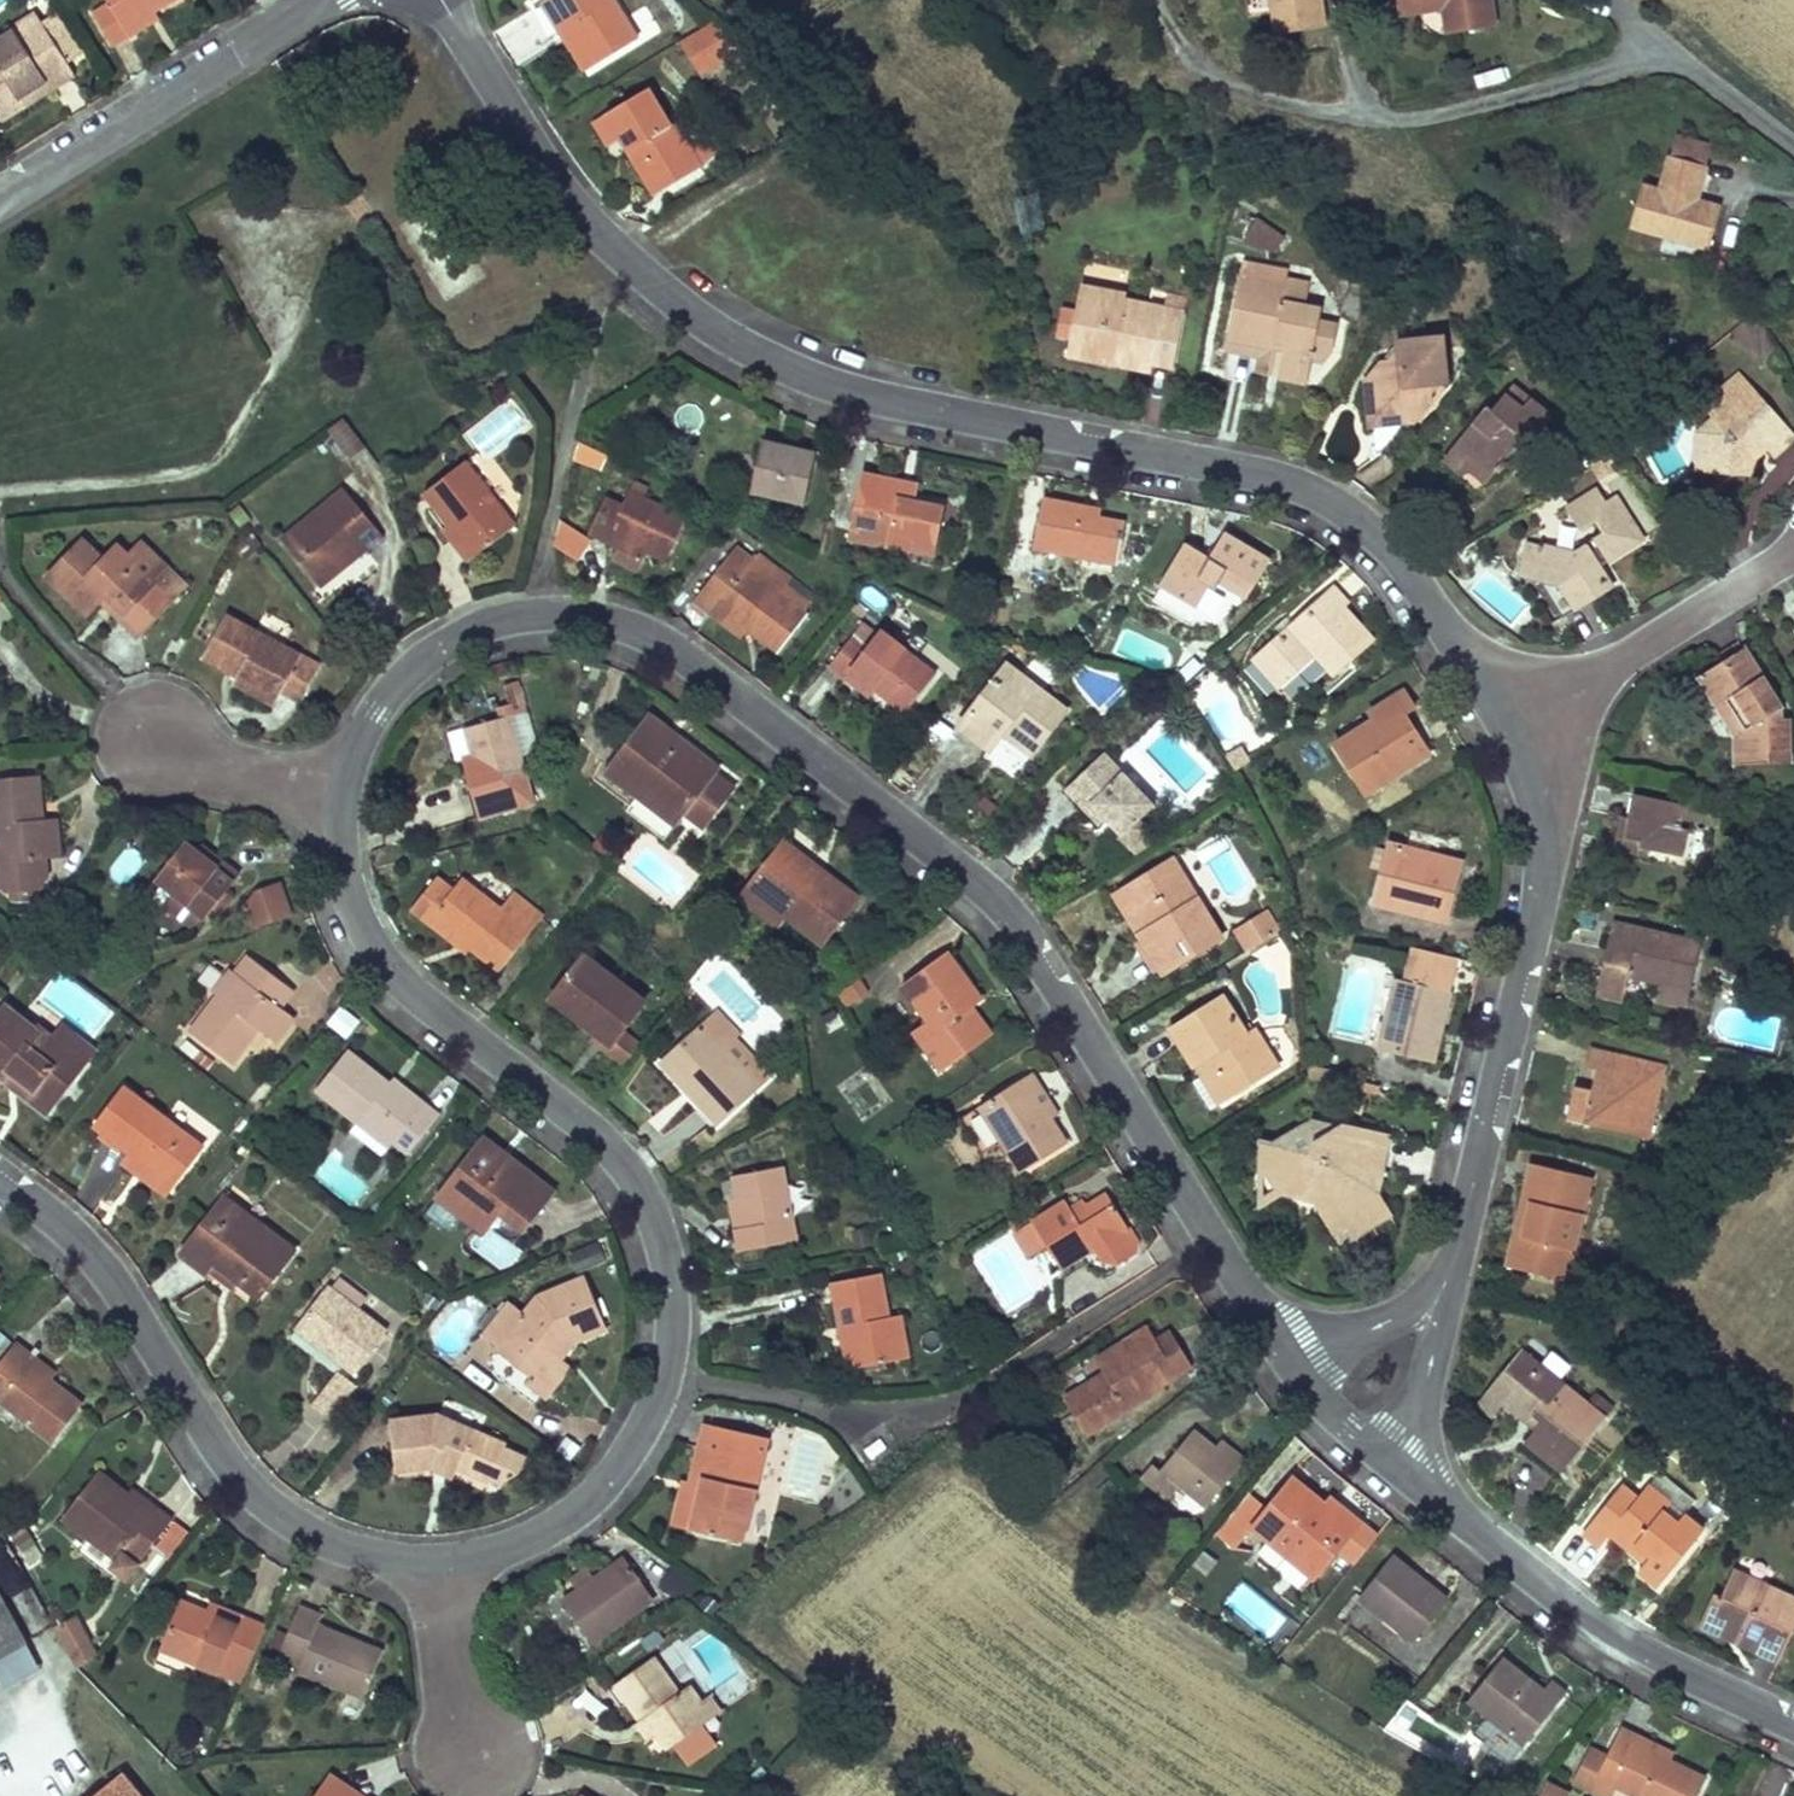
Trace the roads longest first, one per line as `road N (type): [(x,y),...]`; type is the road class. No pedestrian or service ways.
road 1 (residential): [(440,0),(567,192),(678,301),(814,375),(1290,484),(1322,499),(1408,572),(1517,734)]
road 2 (residential): [(345,790),(376,707),(409,668),(454,638),(494,619),(577,611),(625,617),(664,636),(967,866),(1023,923),(1262,1312)]
road 3 (residential): [(442,1558),(541,1527),(615,1466),(667,1372),(673,1270),(658,1214),(607,1135),(407,981),(375,944),(358,909),(345,790)]
road 4 (residential): [(0,1168),(91,1244),(242,1473),(272,1503),(346,1544),(442,1558)]
road 5 (residential): [(1517,734),(1541,842),(1538,896),(1458,1248)]
road 6 (residential): [(1426,1484),(1593,1621),(1793,1720)]
road 7 (tertiary): [(321,0),(0,201)]
road 8 (residential): [(1793,561),(1517,734)]
road 9 (residential): [(1426,1484),(1422,1412),(1458,1248)]
road 10 (residential): [(1262,1312),(1352,1426),(1426,1484)]
road 11 (residential): [(1458,1248),(1419,1297),(1386,1319),(1330,1331),(1262,1312)]
road 12 (residential): [(442,1558),(465,1748)]
road 13 (residential): [(162,745),(345,790)]

